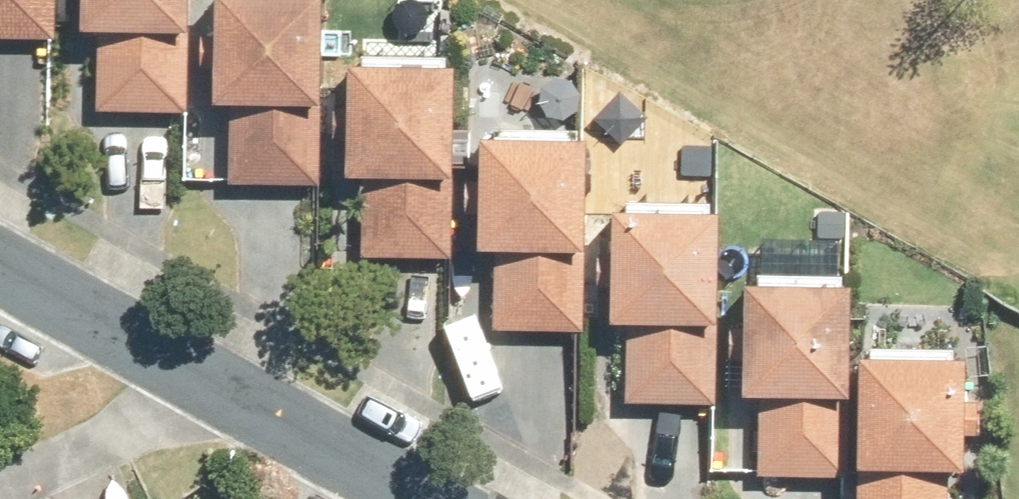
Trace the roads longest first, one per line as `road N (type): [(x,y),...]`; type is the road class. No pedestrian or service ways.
road 1 (residential): [(217,384),(0,265)]
road 2 (residential): [(0,487),(217,384)]
road 3 (residential): [(424,498),(217,384)]

